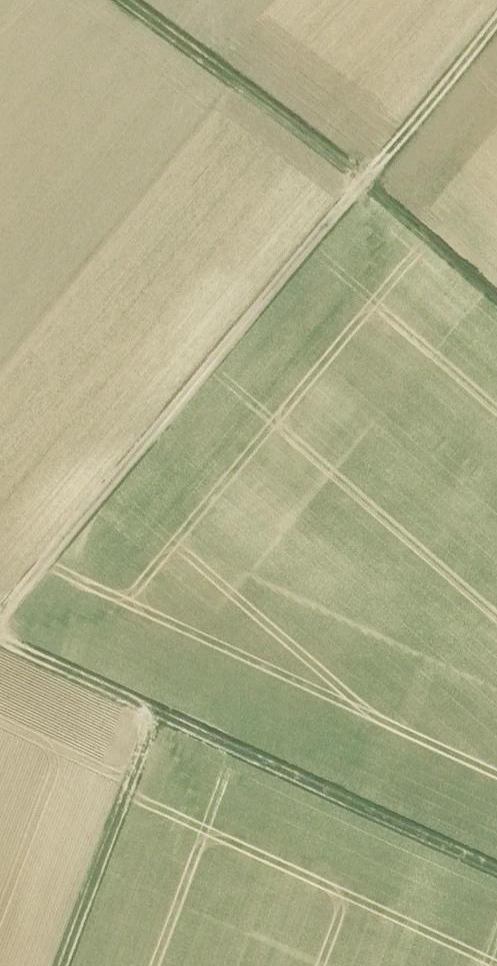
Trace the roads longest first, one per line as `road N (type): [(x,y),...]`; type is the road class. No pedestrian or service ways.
road 1 (track): [(496,23),(0,632)]
road 2 (track): [(496,871),(0,638)]
road 3 (track): [(121,0),(365,182),(496,297)]
road 4 (track): [(161,715),(67,965)]

